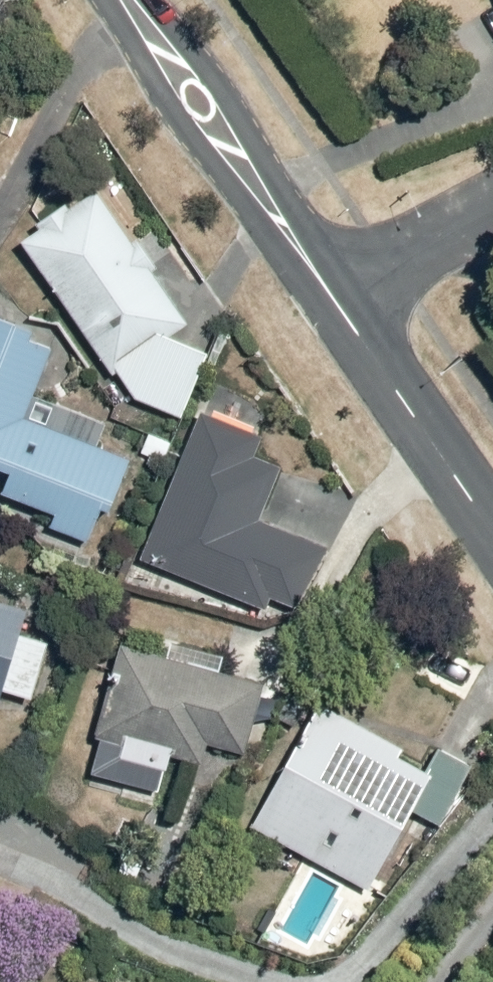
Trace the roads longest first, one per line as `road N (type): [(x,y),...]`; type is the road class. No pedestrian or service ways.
road 1 (tertiary): [(126,0),(334,299)]
road 2 (tertiary): [(334,299),(492,530)]
road 3 (residential): [(492,206),(334,299)]

